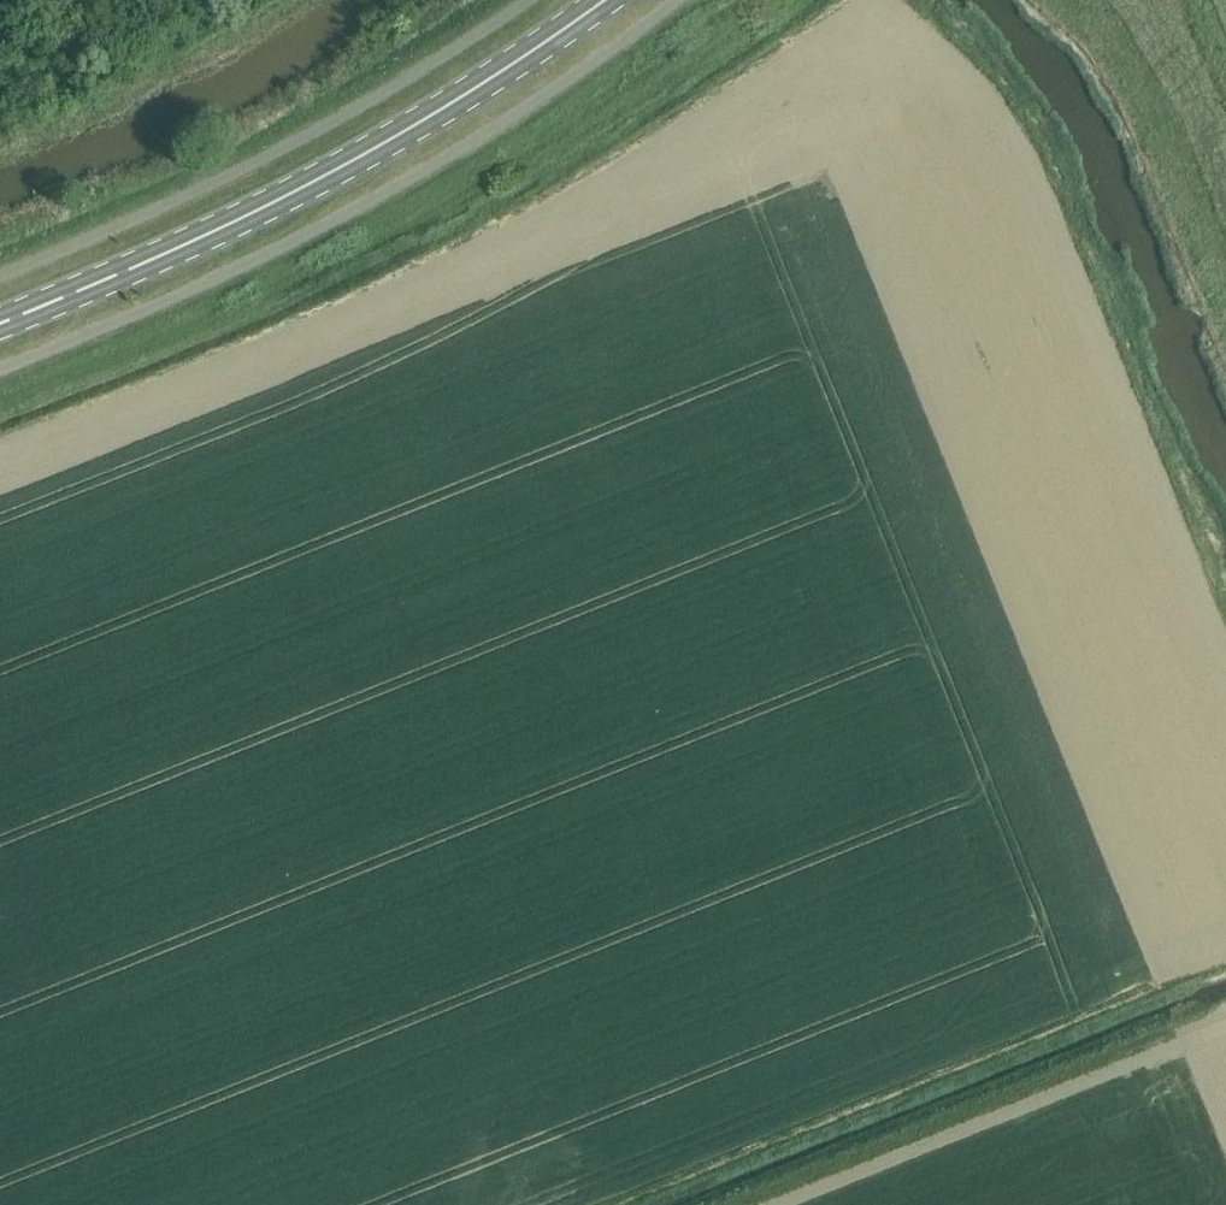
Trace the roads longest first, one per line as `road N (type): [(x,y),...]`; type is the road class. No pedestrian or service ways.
road 1 (secondary): [(0,328),(288,204),(531,60),(612,0)]

